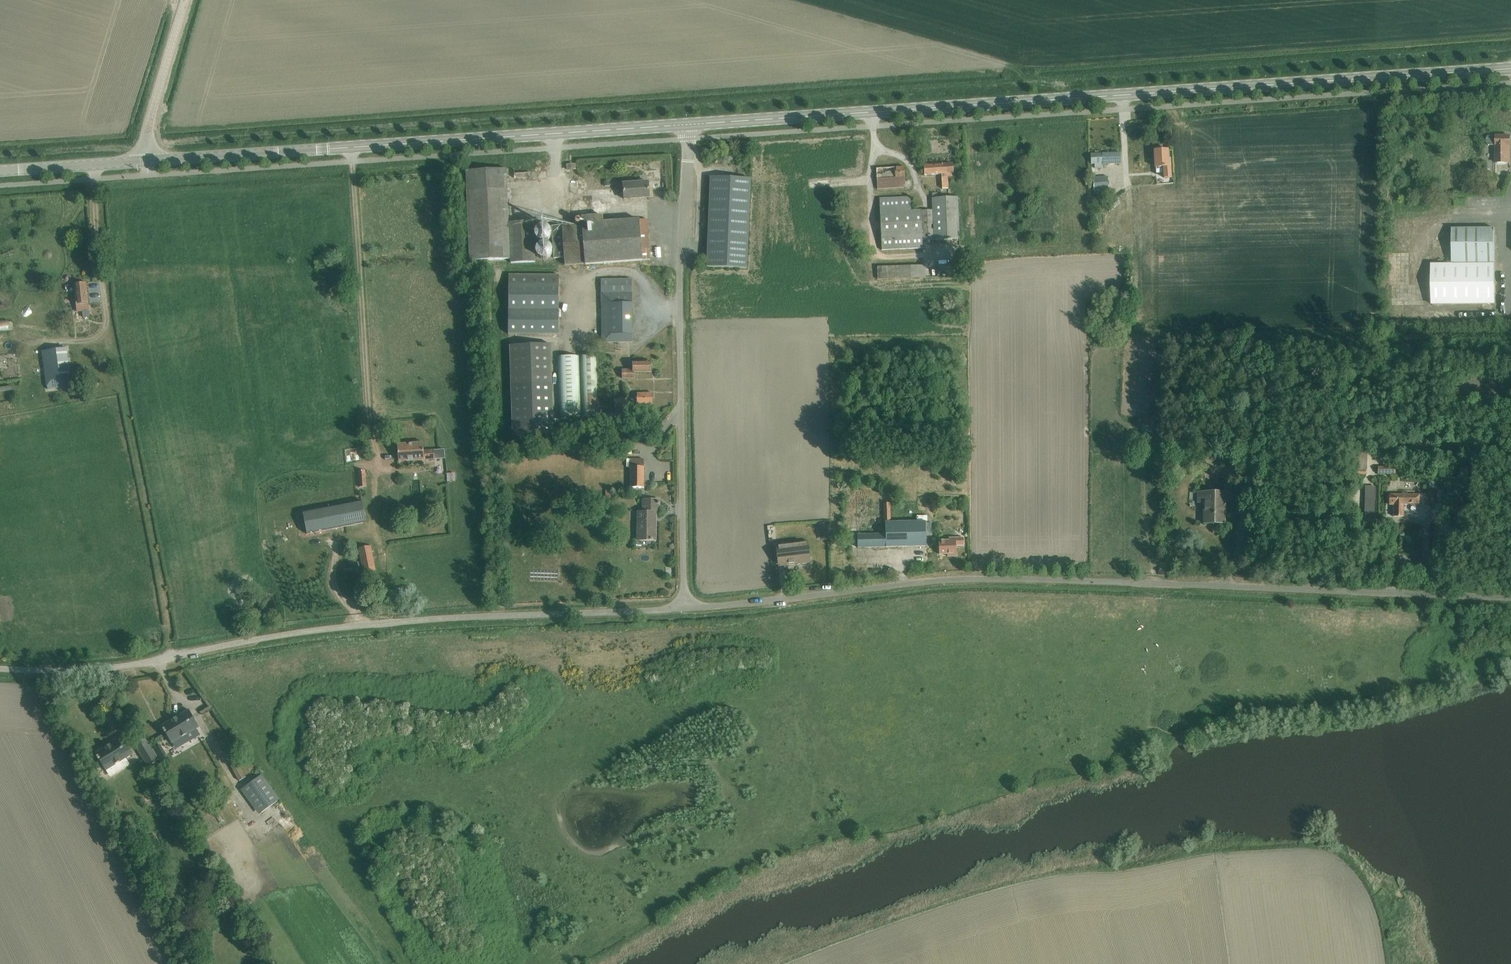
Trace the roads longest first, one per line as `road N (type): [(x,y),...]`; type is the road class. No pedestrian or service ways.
road 1 (unclassified): [(684,608),(989,578),(1510,597)]
road 2 (secondary): [(1510,70),(687,124)]
road 3 (unclassified): [(0,669),(122,666),(290,634),(430,619),(684,608)]
road 4 (secondary): [(687,124),(146,160)]
road 5 (unclassified): [(684,608),(679,280),(687,124)]
road 6 (unclassified): [(146,160),(184,0)]
road 7 (secondary): [(146,160),(0,172)]

